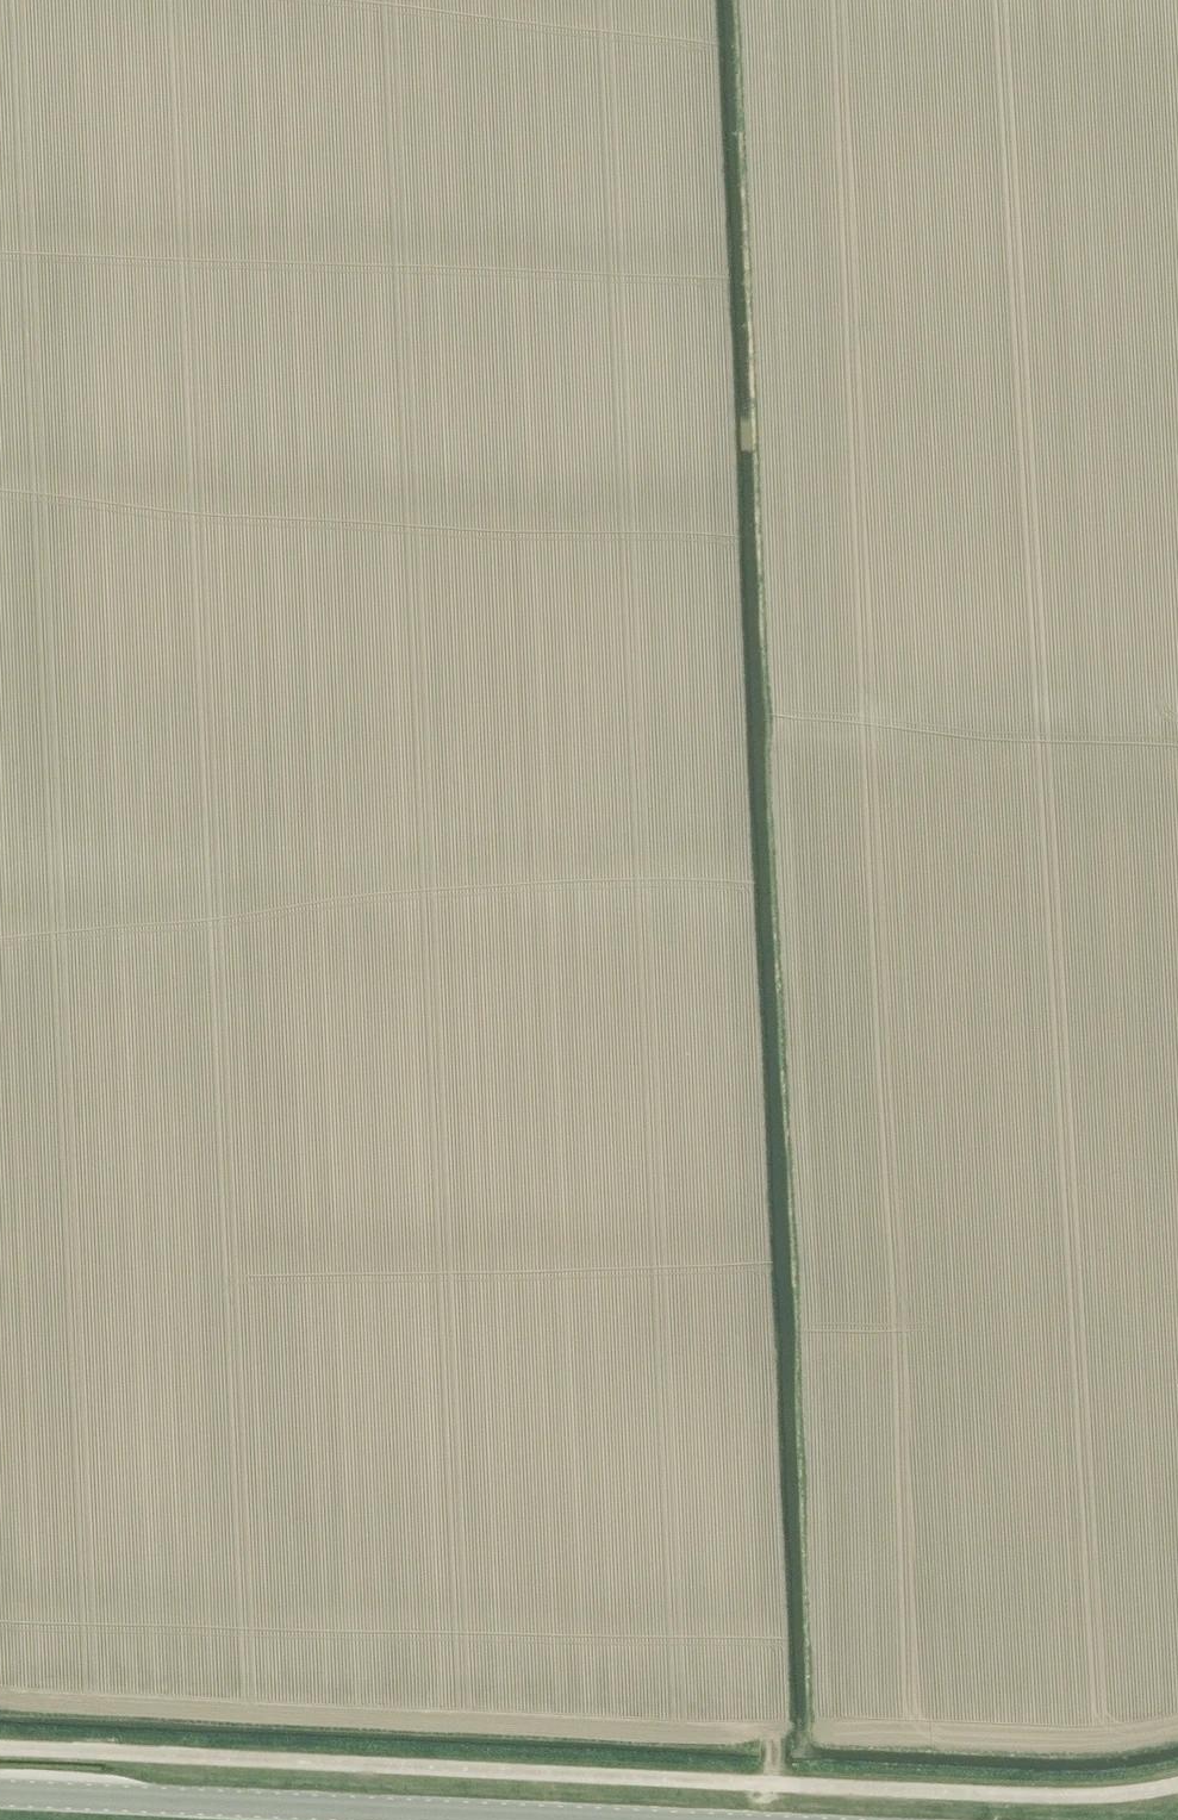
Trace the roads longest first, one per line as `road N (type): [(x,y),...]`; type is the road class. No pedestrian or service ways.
road 1 (unclassified): [(0,1746),(1008,1793),(1090,1794),(1177,1783)]
road 2 (primary): [(574,1819),(0,1793)]

